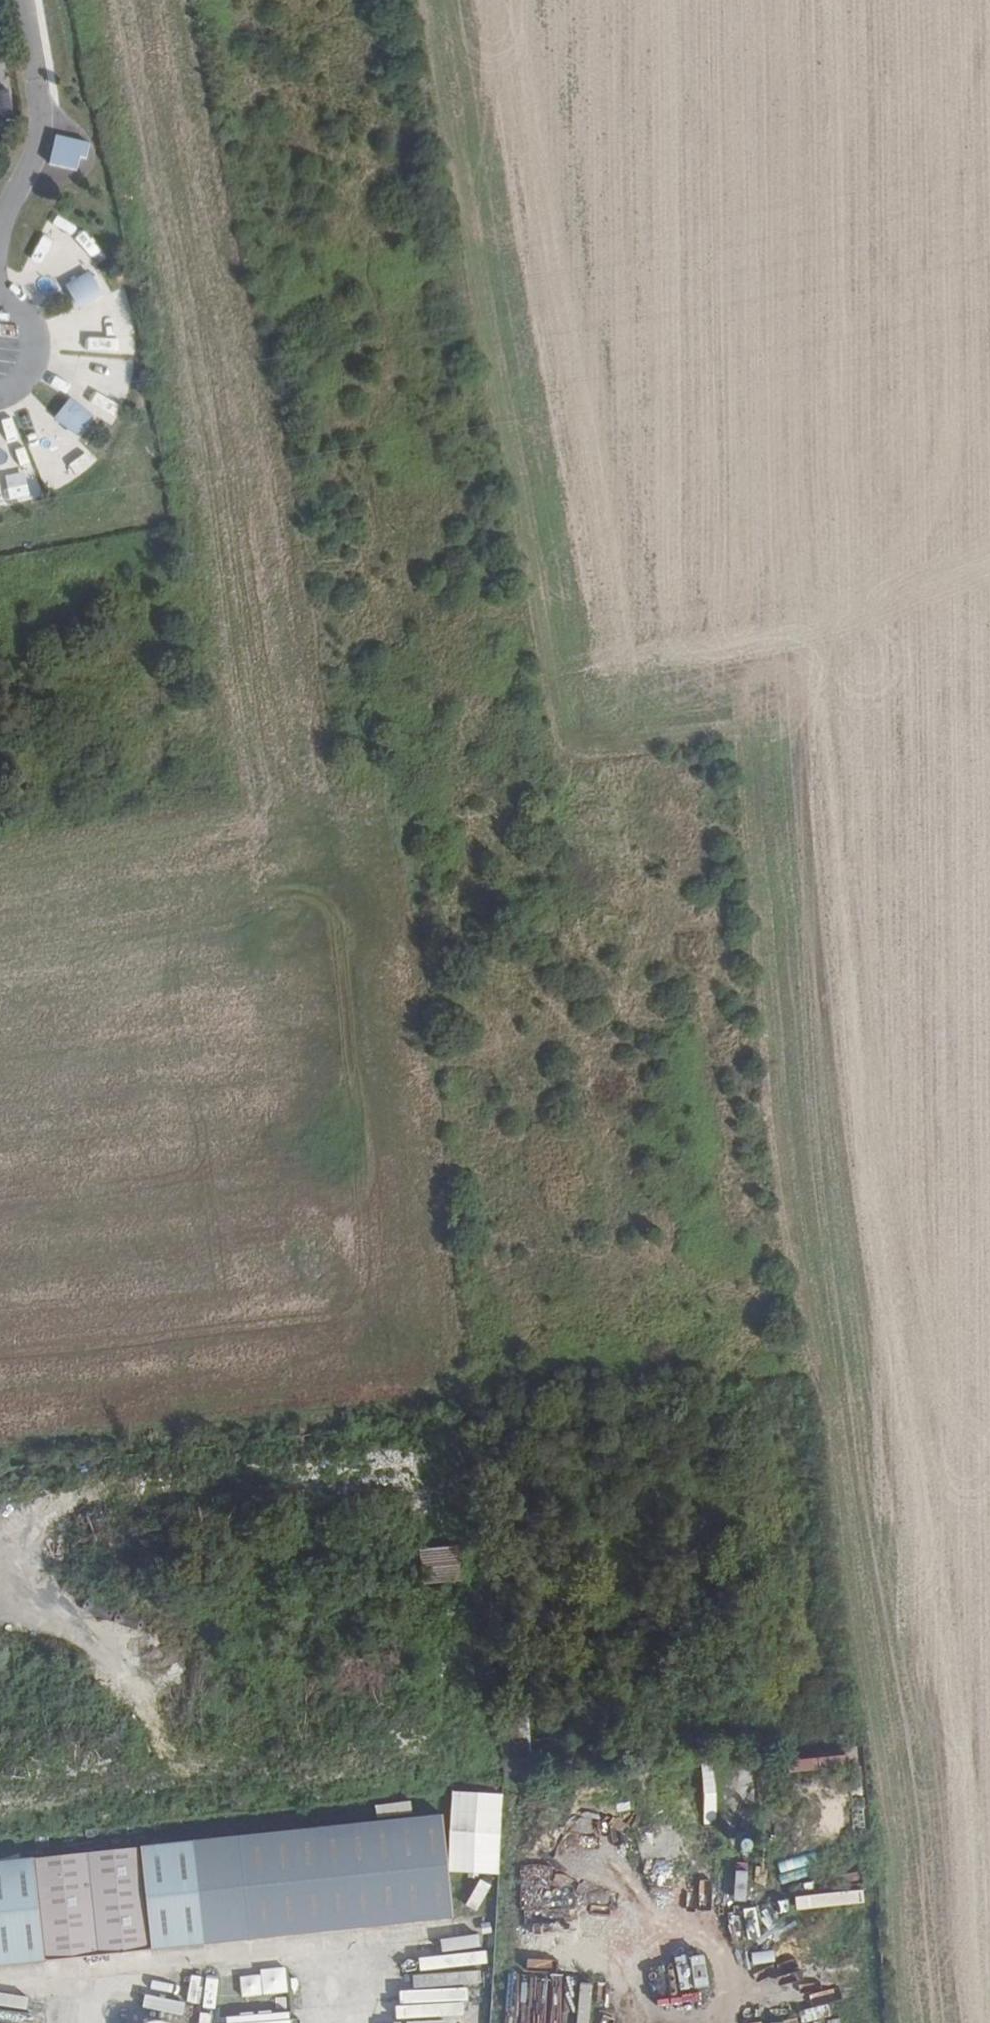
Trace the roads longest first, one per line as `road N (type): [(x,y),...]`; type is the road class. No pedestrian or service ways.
road 1 (unclassified): [(0,238),(40,135),(21,0)]

